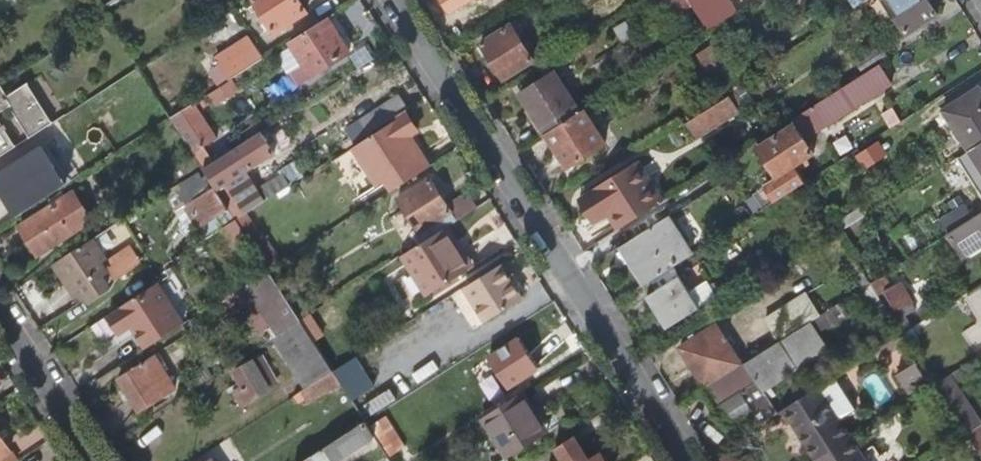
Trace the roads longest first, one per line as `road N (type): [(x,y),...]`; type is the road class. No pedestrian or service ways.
road 1 (residential): [(393,0),(688,460)]
road 2 (residential): [(0,316),(92,460)]

